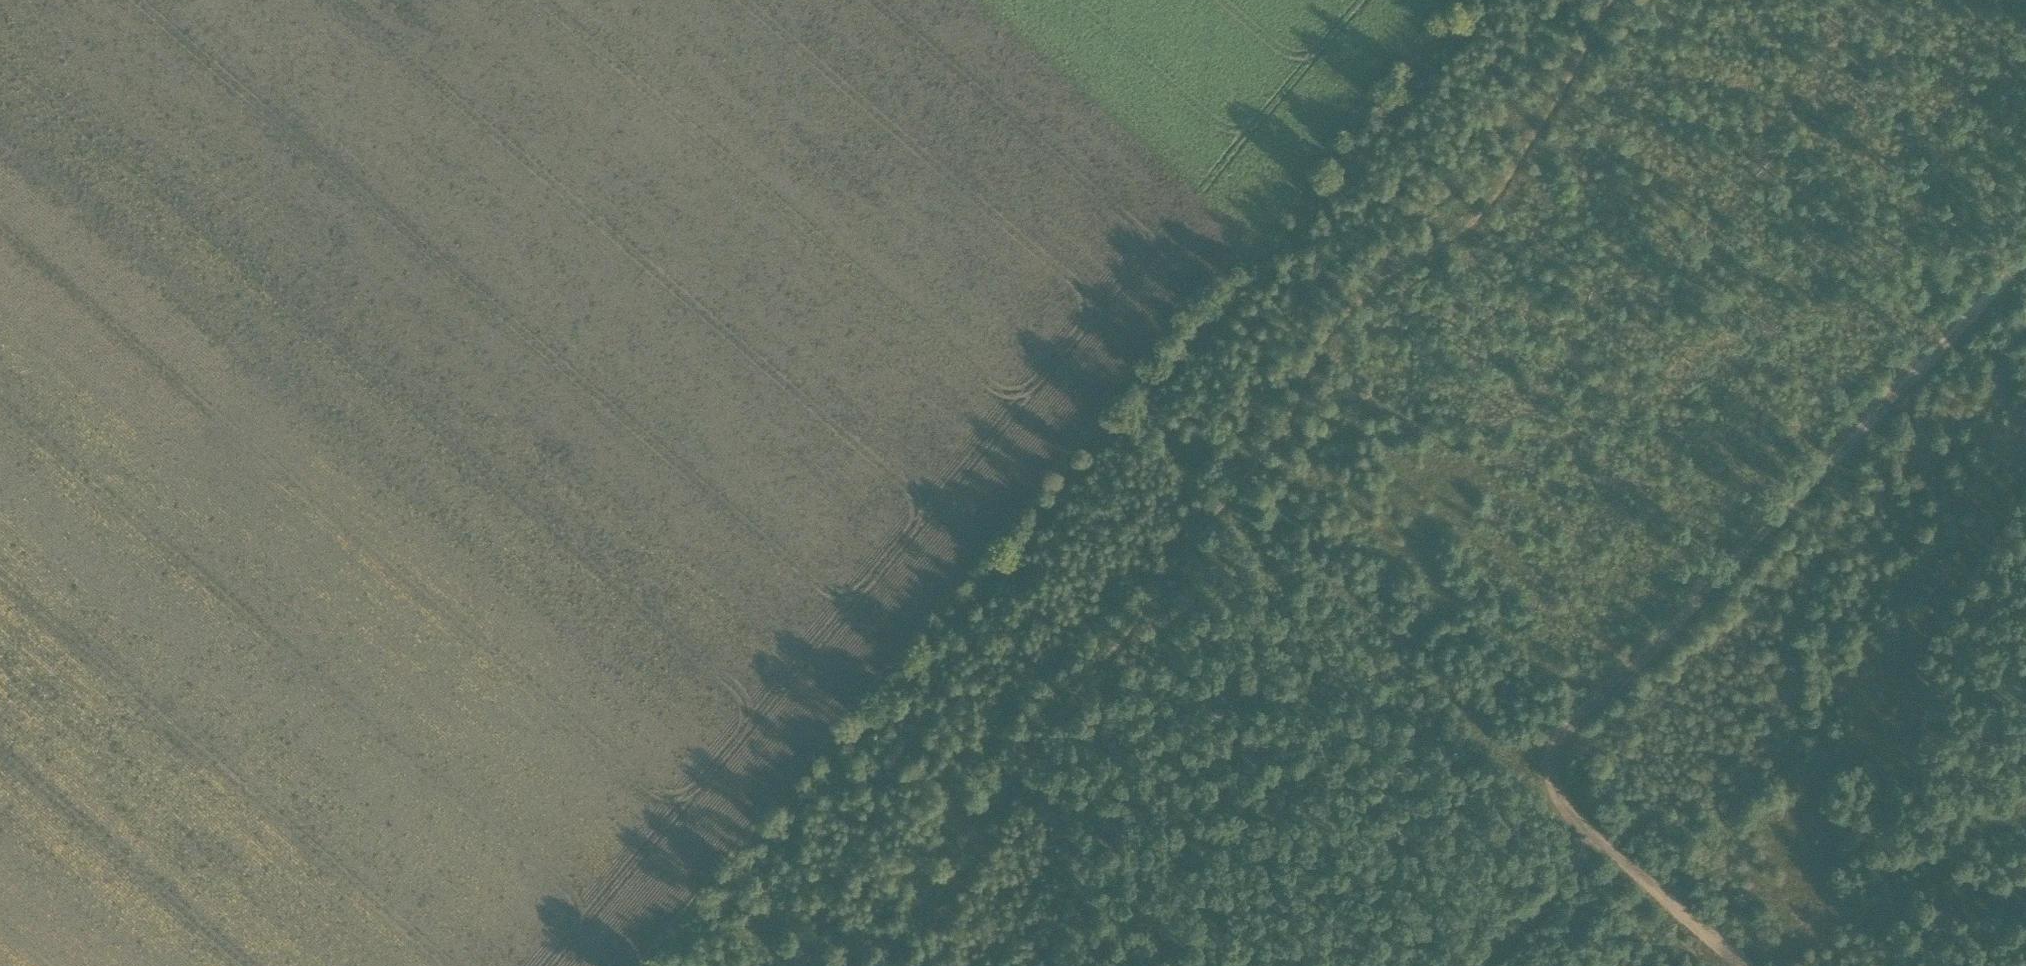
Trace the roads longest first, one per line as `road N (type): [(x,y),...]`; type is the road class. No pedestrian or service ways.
road 1 (track): [(1739,965),(1563,809),(1548,766),(1565,726),(1607,693),(2025,258)]

